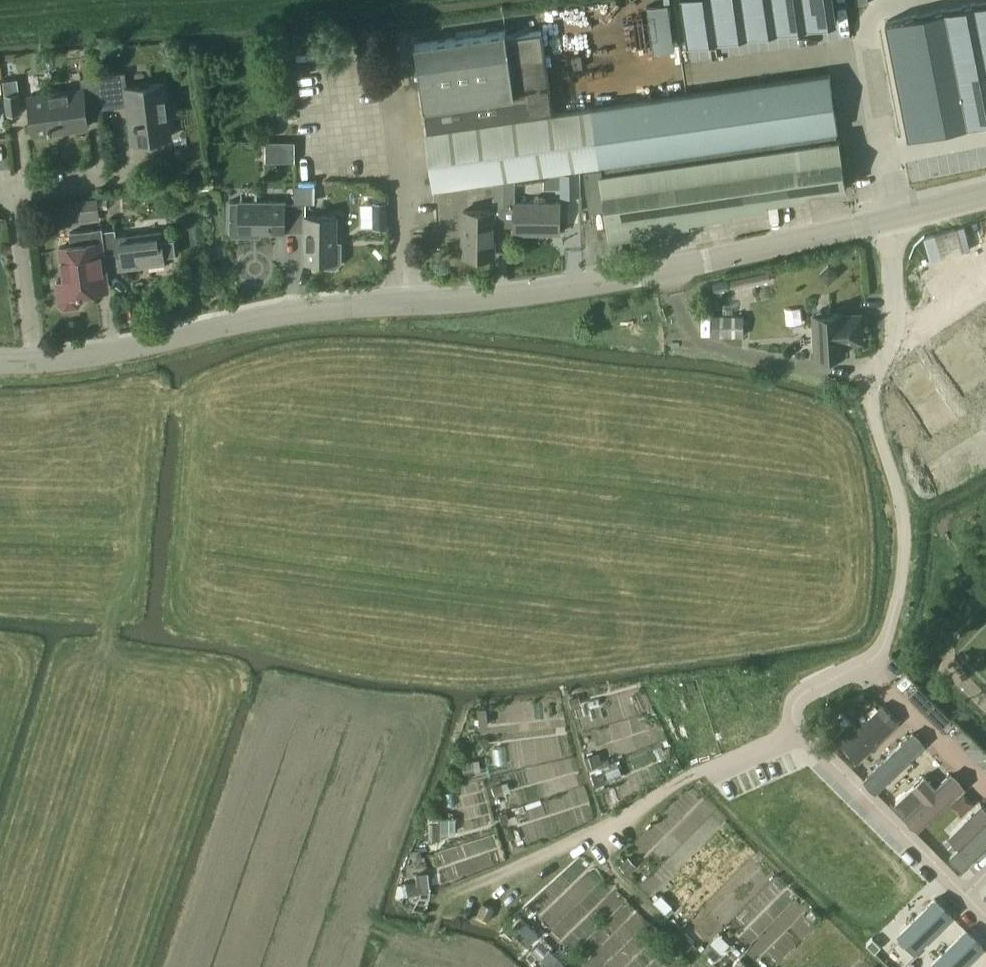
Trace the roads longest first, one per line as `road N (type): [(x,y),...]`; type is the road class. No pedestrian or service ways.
road 1 (unclassified): [(431,939),(443,902),(461,891),(620,823),(693,774),(795,733),(794,699),(882,654),(903,571),(900,488),(870,403),(872,379)]
road 2 (tertiary): [(0,363),(120,351),(267,318),(518,294),(671,270)]
road 3 (unclassified): [(872,379),(727,352),(694,335),(671,270)]
road 4 (tertiary): [(671,270),(882,223)]

